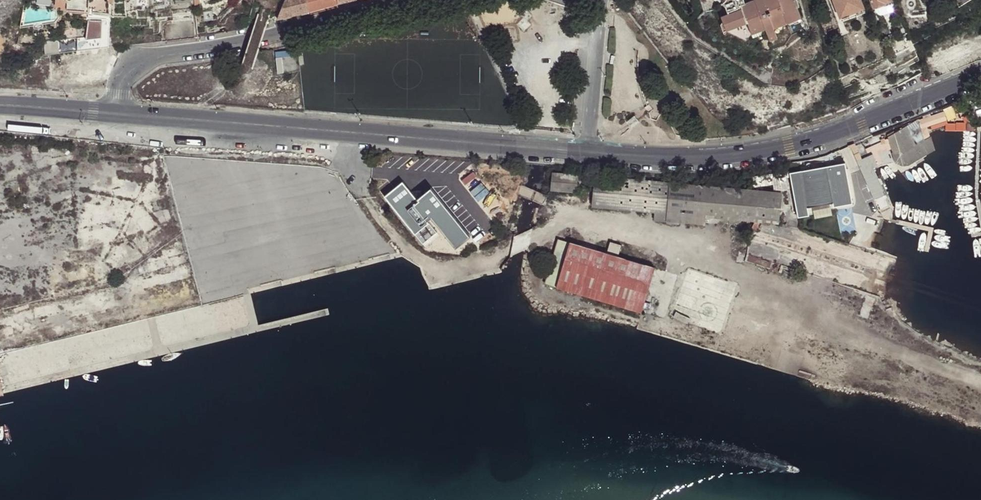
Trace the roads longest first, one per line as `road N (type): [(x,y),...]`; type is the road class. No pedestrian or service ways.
road 1 (primary): [(119,112),(584,152)]
road 2 (primary): [(584,152),(685,159),(789,147),(980,74)]
road 3 (residential): [(414,0),(149,58),(123,77),(119,112)]
road 4 (residential): [(584,152),(597,3)]

